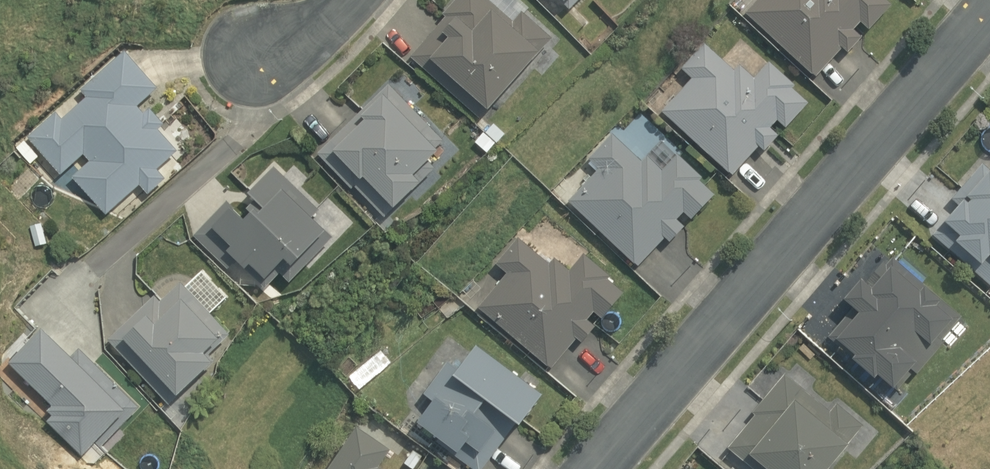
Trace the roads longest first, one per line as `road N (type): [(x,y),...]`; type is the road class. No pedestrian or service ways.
road 1 (residential): [(605,468),(989,9)]
road 2 (residential): [(211,90),(322,0)]

